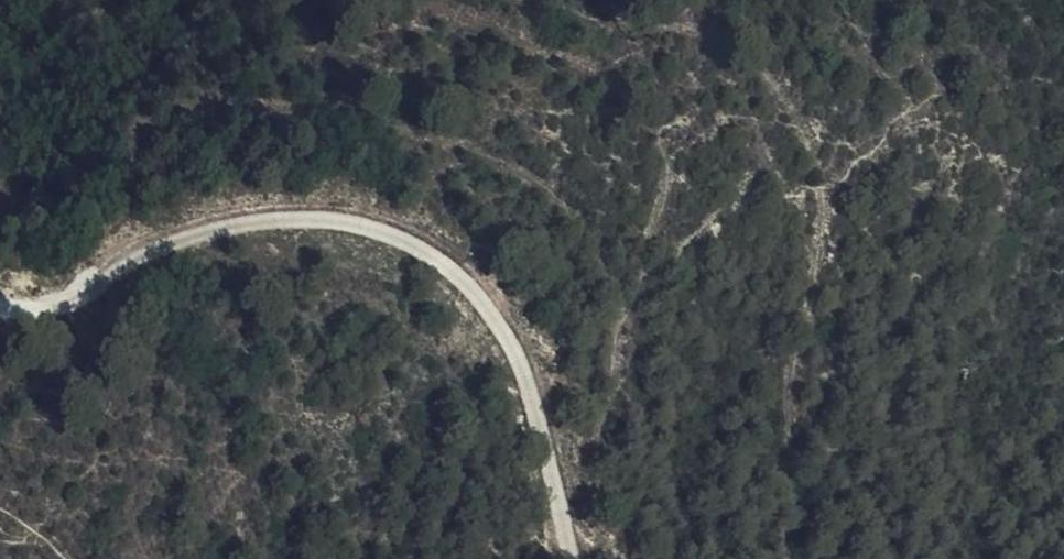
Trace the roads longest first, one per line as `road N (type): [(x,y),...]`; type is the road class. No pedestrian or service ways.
road 1 (track): [(576,558),(523,366),(470,290),(430,252),(350,224),(296,219),(229,228),(132,261),(79,297),(0,302)]

